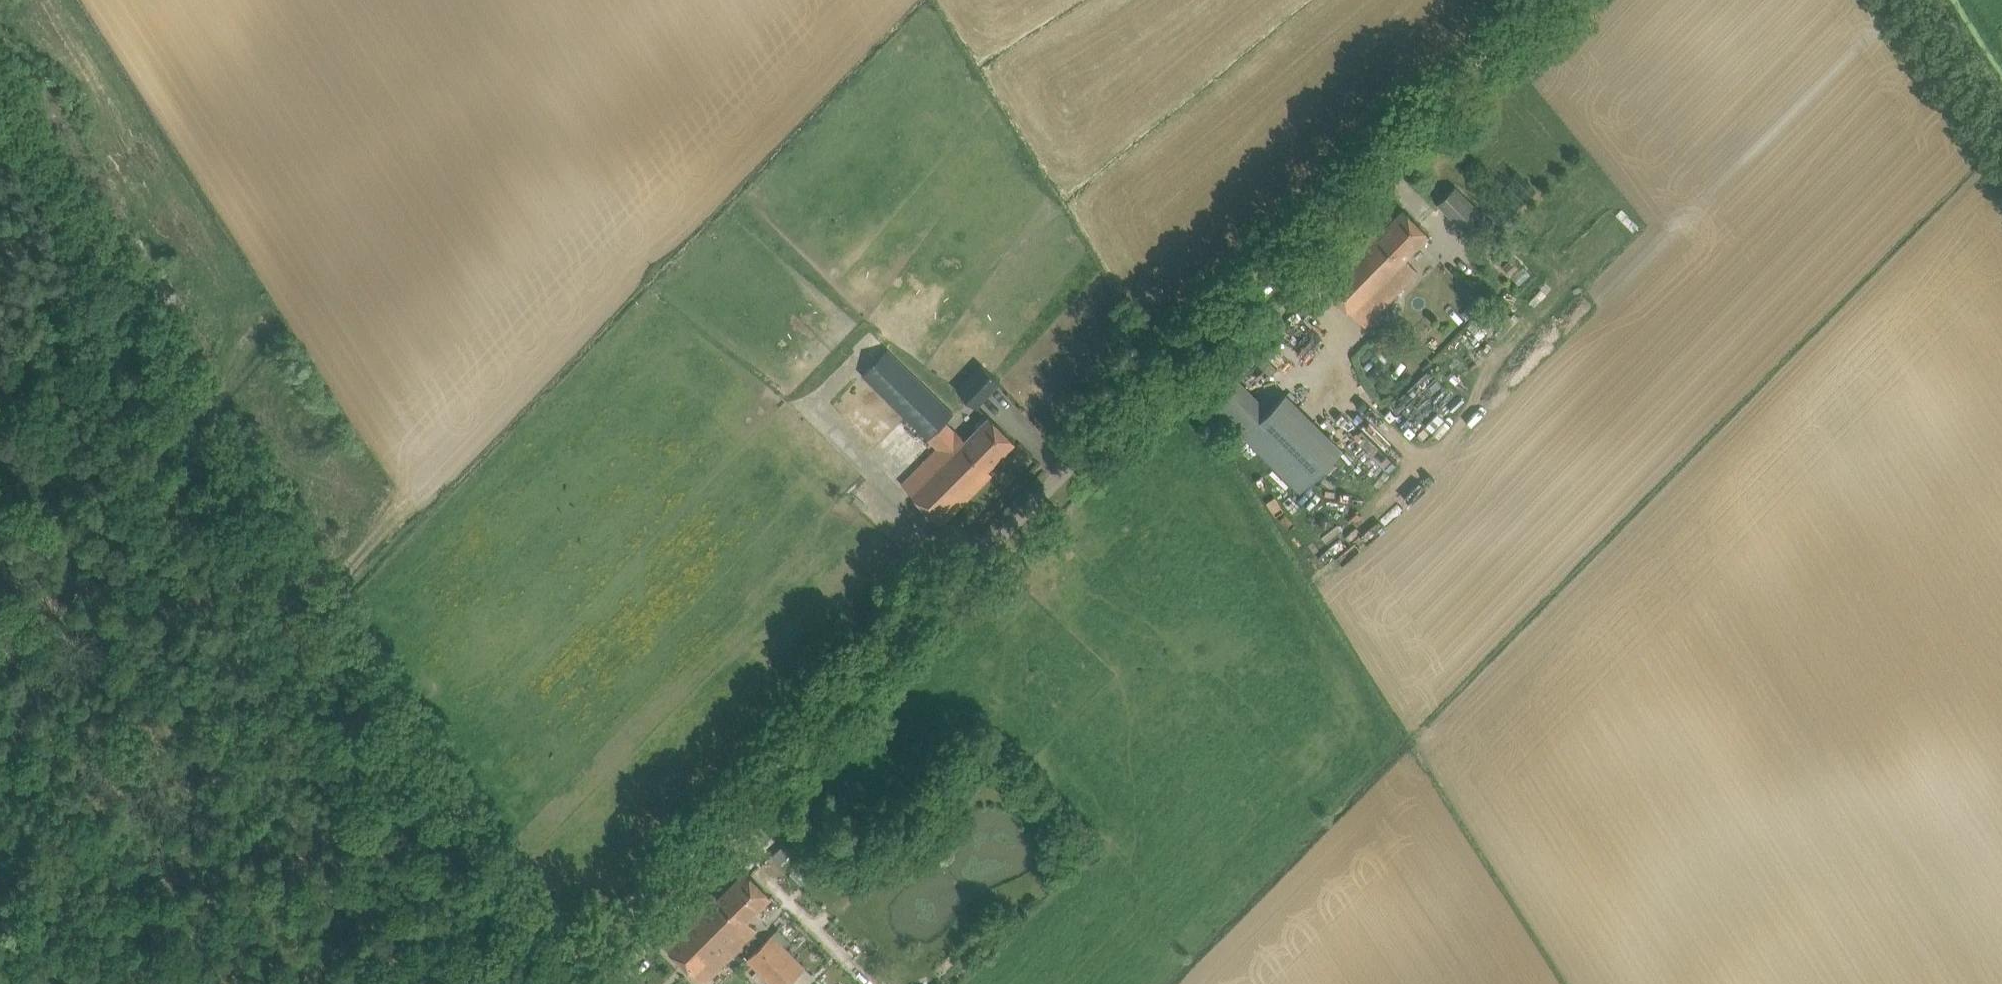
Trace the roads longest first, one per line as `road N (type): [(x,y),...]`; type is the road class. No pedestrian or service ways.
road 1 (unclassified): [(549,983),(1536,0)]

